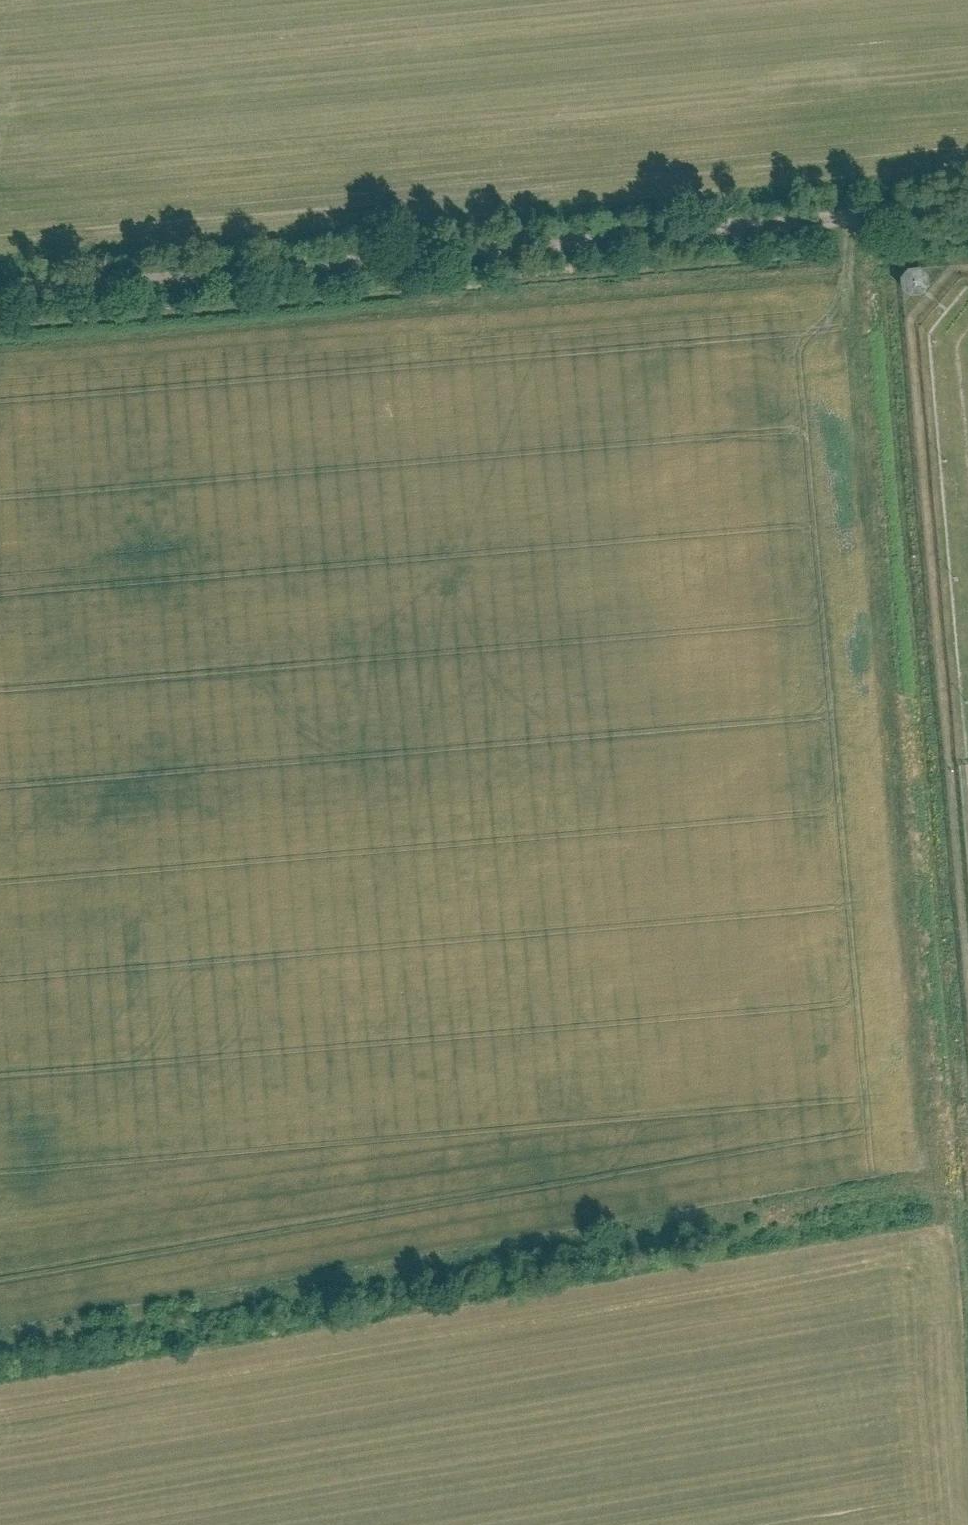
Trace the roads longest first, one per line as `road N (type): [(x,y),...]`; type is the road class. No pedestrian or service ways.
road 1 (track): [(0,288),(967,209)]
road 2 (track): [(928,1169),(0,1355)]

